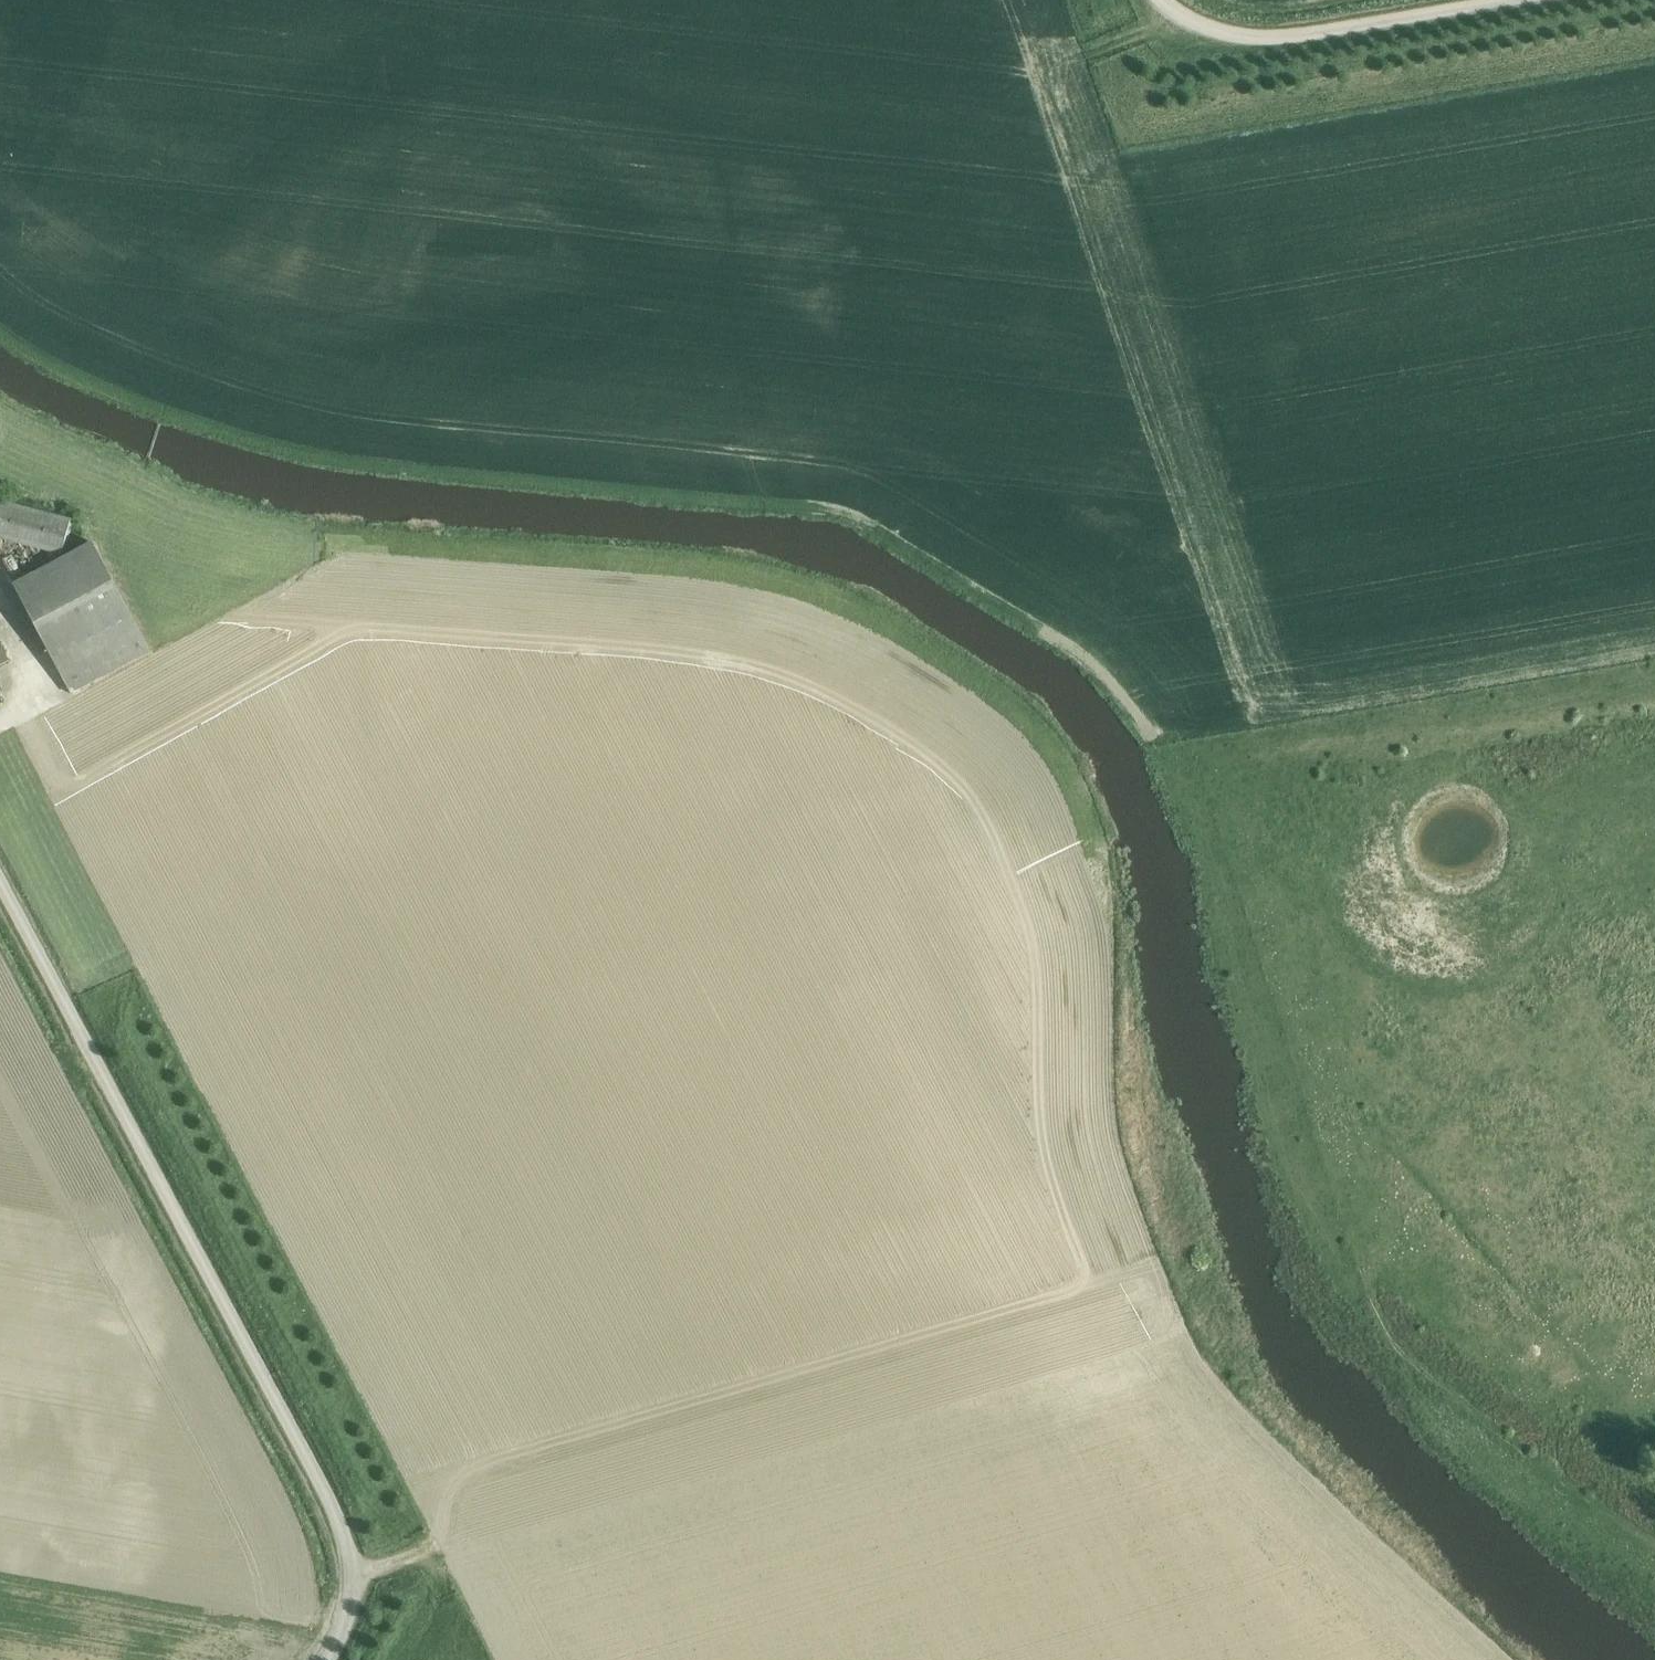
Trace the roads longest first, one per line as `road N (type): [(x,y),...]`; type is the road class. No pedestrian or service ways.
road 1 (unclassified): [(328,1659),(351,1580),(325,1497),(0,885)]
road 2 (unclassified): [(1507,0),(1266,38),(1209,29),(1161,0)]

